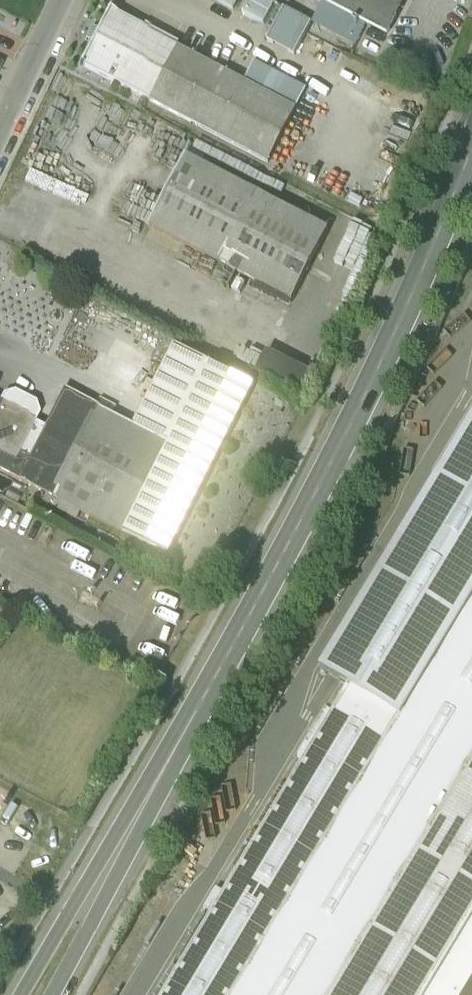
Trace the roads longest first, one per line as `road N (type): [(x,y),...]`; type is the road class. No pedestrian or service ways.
road 1 (secondary): [(471,148),(318,489),(34,994)]
road 2 (residential): [(61,0),(0,131)]

